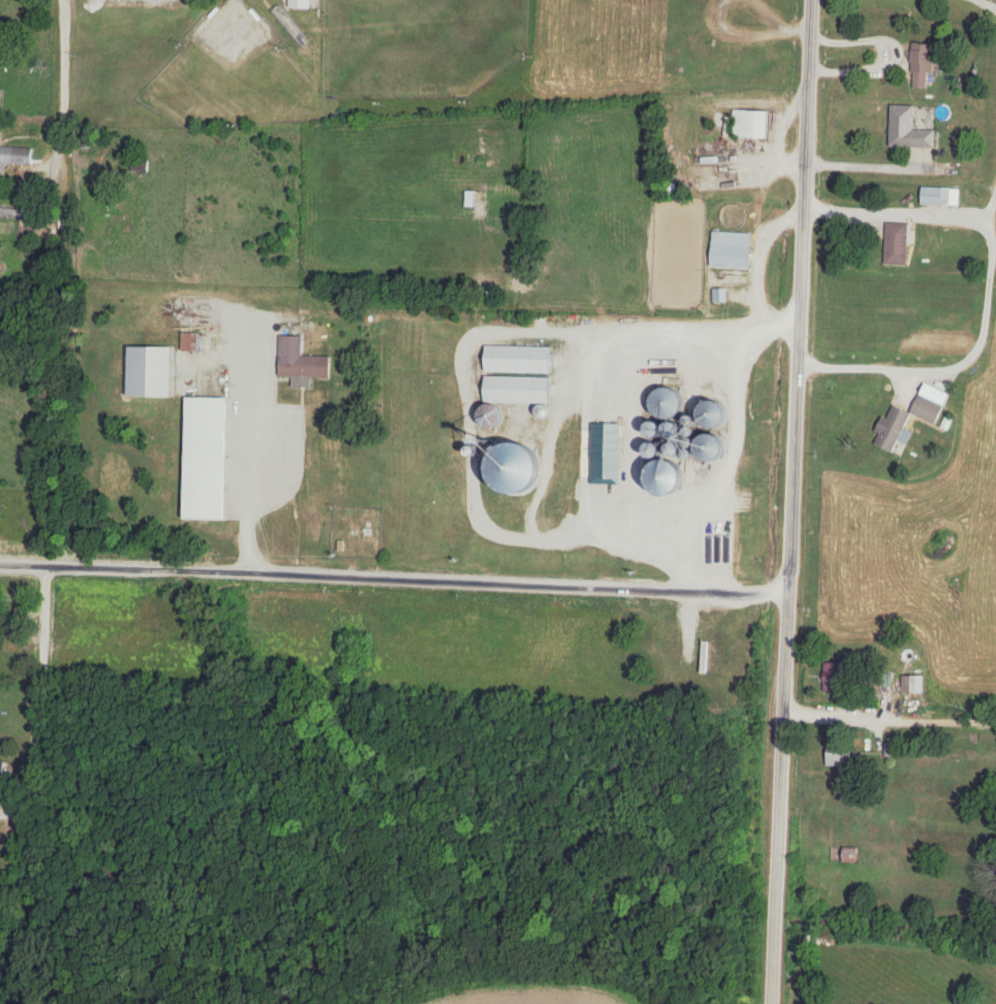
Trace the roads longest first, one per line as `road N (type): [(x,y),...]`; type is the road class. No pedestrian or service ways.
road 1 (residential): [(786,589),(719,598),(645,585),(41,566)]
road 2 (residential): [(783,693),(812,0)]
road 3 (residential): [(275,571),(274,327),(245,316),(142,308),(88,283),(74,268),(61,170)]
road 4 (residential): [(783,693),(774,1003)]
road 5 (residential): [(24,794),(34,745),(41,566)]
road 6 (residential): [(61,170),(67,0)]

